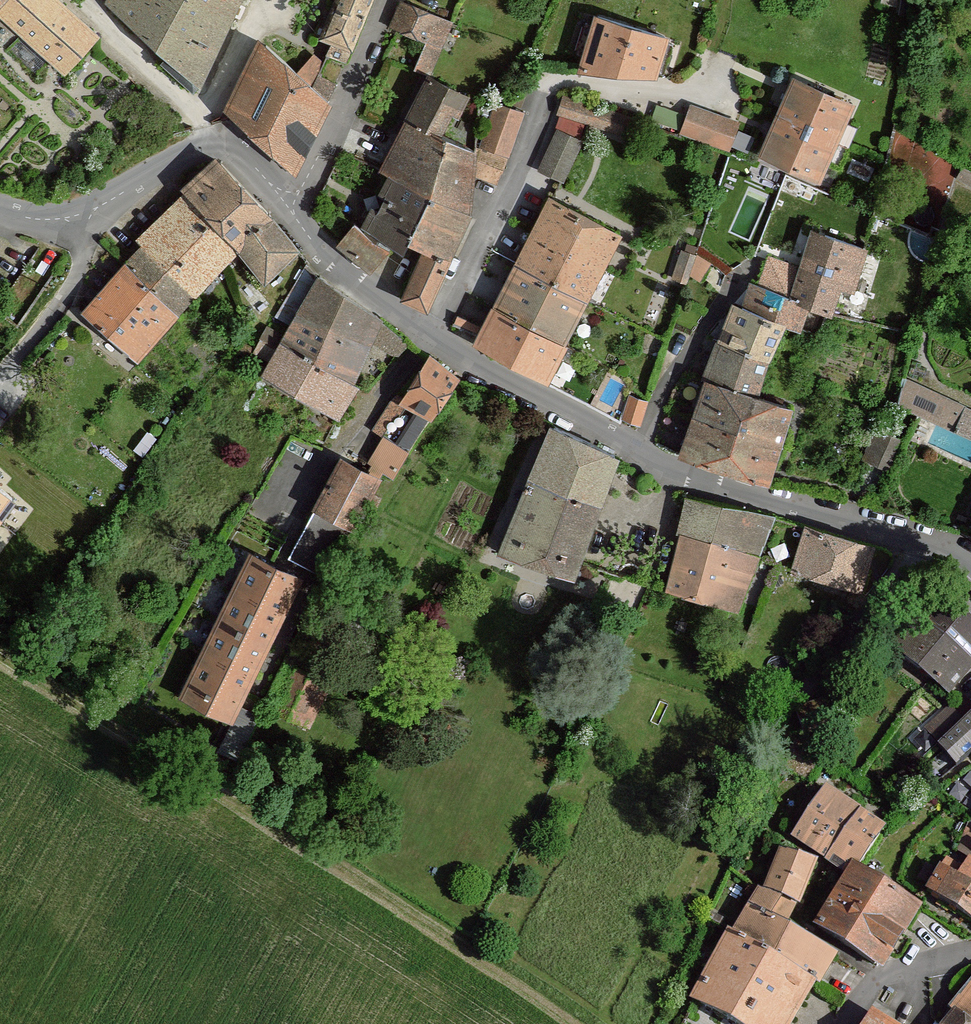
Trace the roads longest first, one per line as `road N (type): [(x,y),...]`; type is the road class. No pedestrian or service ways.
road 1 (unclassified): [(970,561),(691,475),(639,451),(378,296),(330,258),(289,207)]
road 2 (track): [(0,654),(582,1023)]
road 3 (unclassified): [(289,207),(216,137),(81,214)]
road 4 (residential): [(387,0),(343,108),(289,207)]
road 5 (unclassified): [(0,372),(64,301),(85,255),(81,214)]
road 6 (unclassified): [(849,1023),(881,977),(970,953)]

